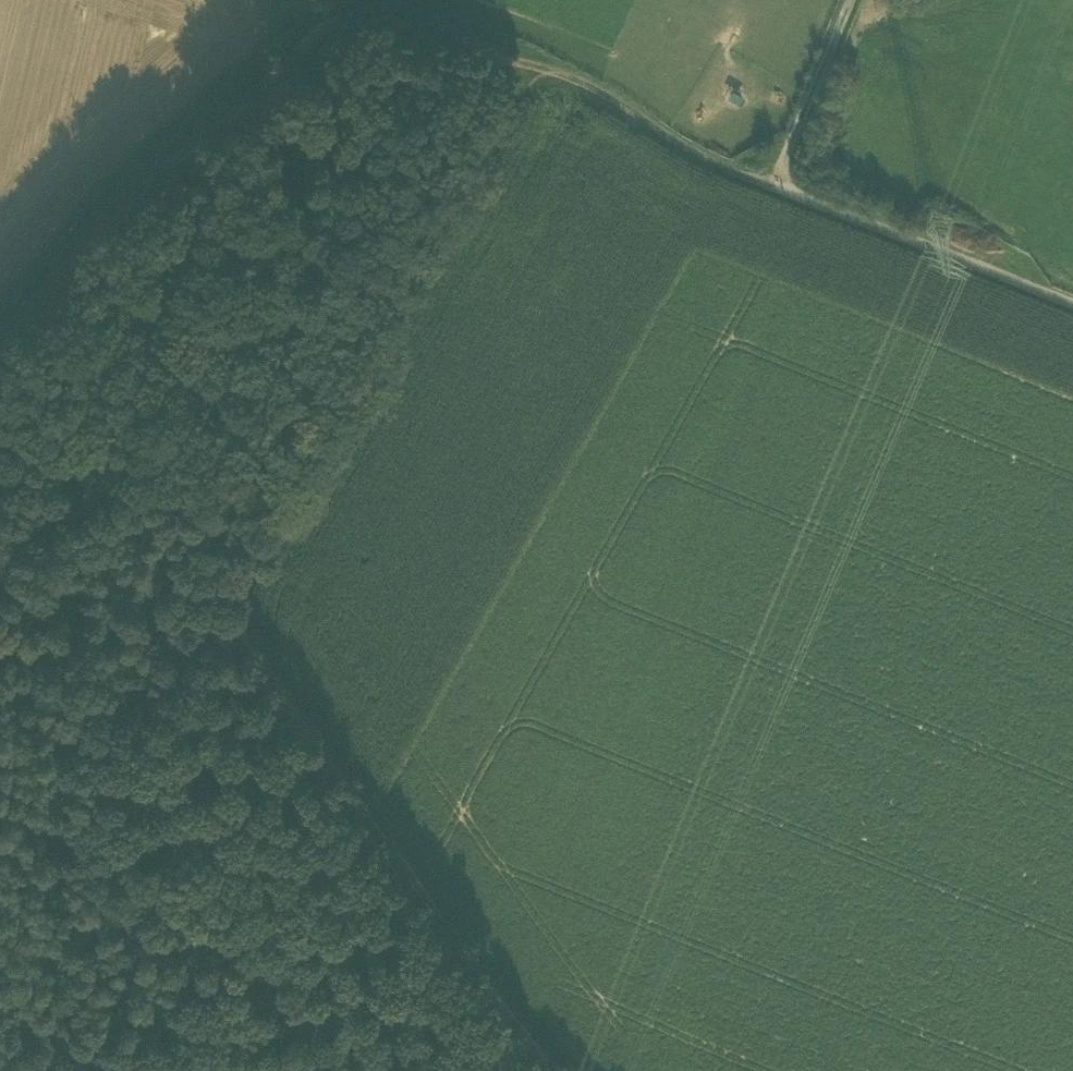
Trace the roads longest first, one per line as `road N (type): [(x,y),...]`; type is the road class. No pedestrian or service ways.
road 1 (track): [(548,1065),(236,615),(293,514)]
road 2 (track): [(0,335),(126,181),(342,0)]
road 3 (track): [(385,0),(552,66),(678,146),(780,184)]
road 4 (track): [(780,184),(1072,301)]
road 5 (track): [(293,514),(261,515),(0,412)]
road 6 (track): [(780,184),(852,0)]

